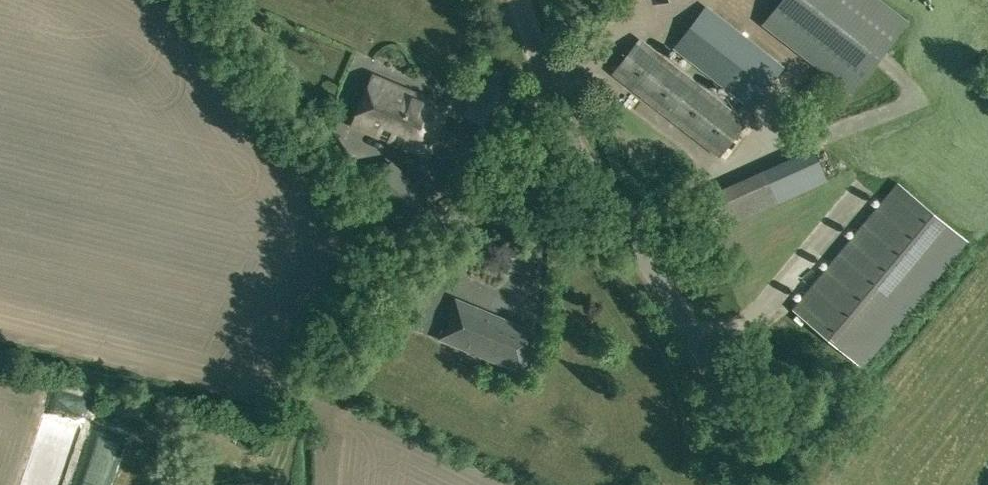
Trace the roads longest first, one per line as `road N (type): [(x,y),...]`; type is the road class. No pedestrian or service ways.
road 1 (track): [(273,484),(291,424),(332,340),(401,246),(272,72),(204,0)]
road 2 (unclassified): [(721,484),(726,426),(714,379),(621,223)]
road 3 (unclassified): [(621,223),(550,89)]
road 4 (unclassified): [(479,197),(552,218),(621,223)]
road 5 (unclassified): [(550,89),(513,157),(479,197)]

